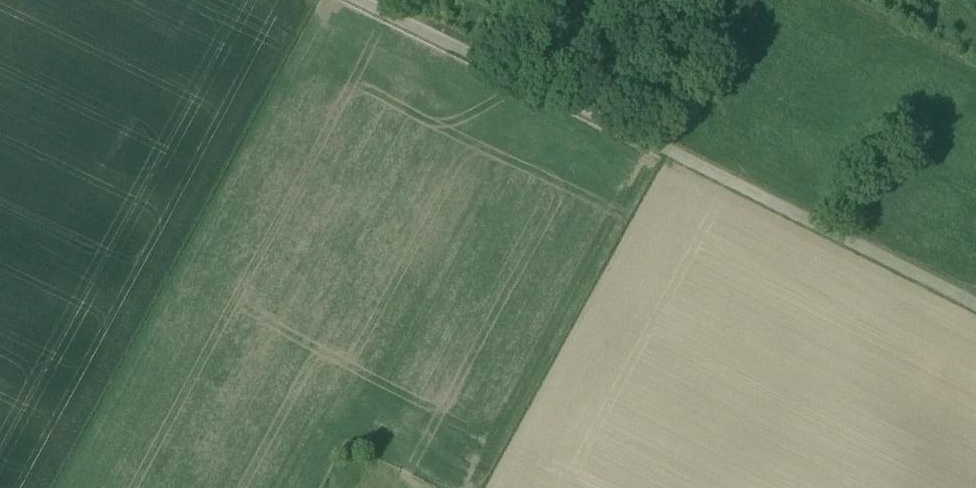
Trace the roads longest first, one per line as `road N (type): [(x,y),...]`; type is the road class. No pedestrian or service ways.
road 1 (unclassified): [(975,299),(368,0)]

